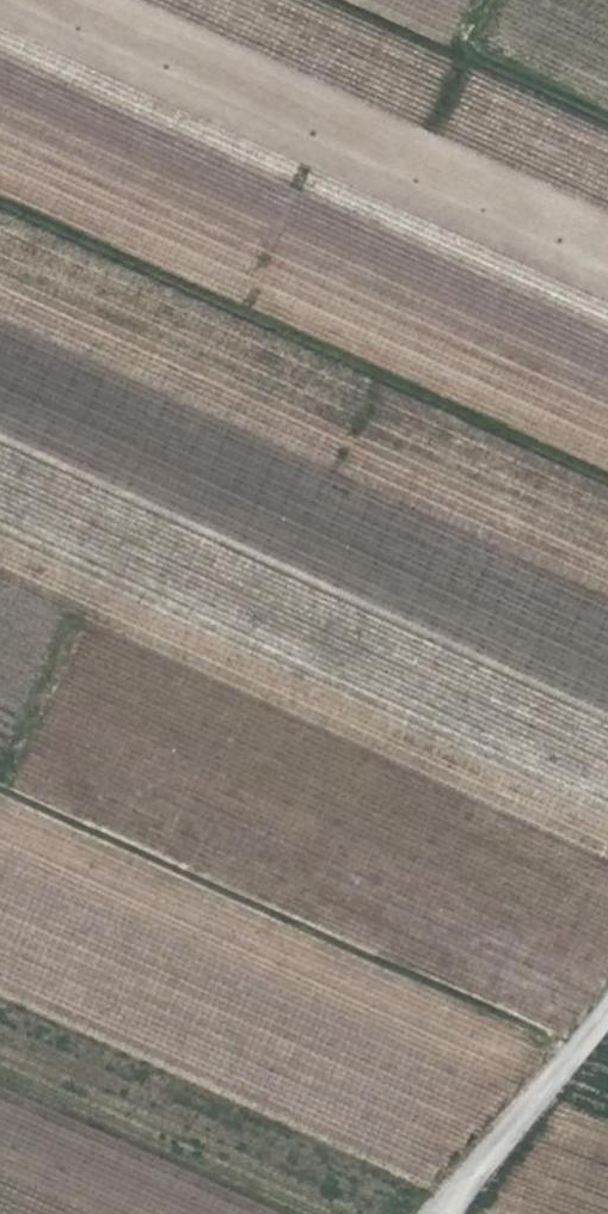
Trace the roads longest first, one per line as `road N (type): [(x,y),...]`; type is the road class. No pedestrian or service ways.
road 1 (track): [(607,1002),(438,1213)]

